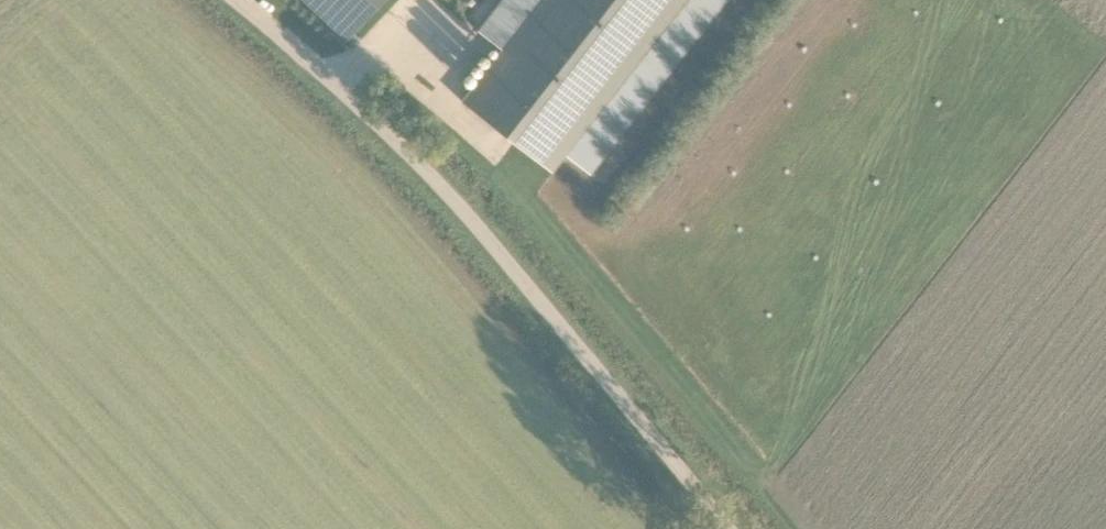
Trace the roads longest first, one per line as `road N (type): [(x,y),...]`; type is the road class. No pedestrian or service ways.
road 1 (unclassified): [(729,528),(432,177),(247,0)]

